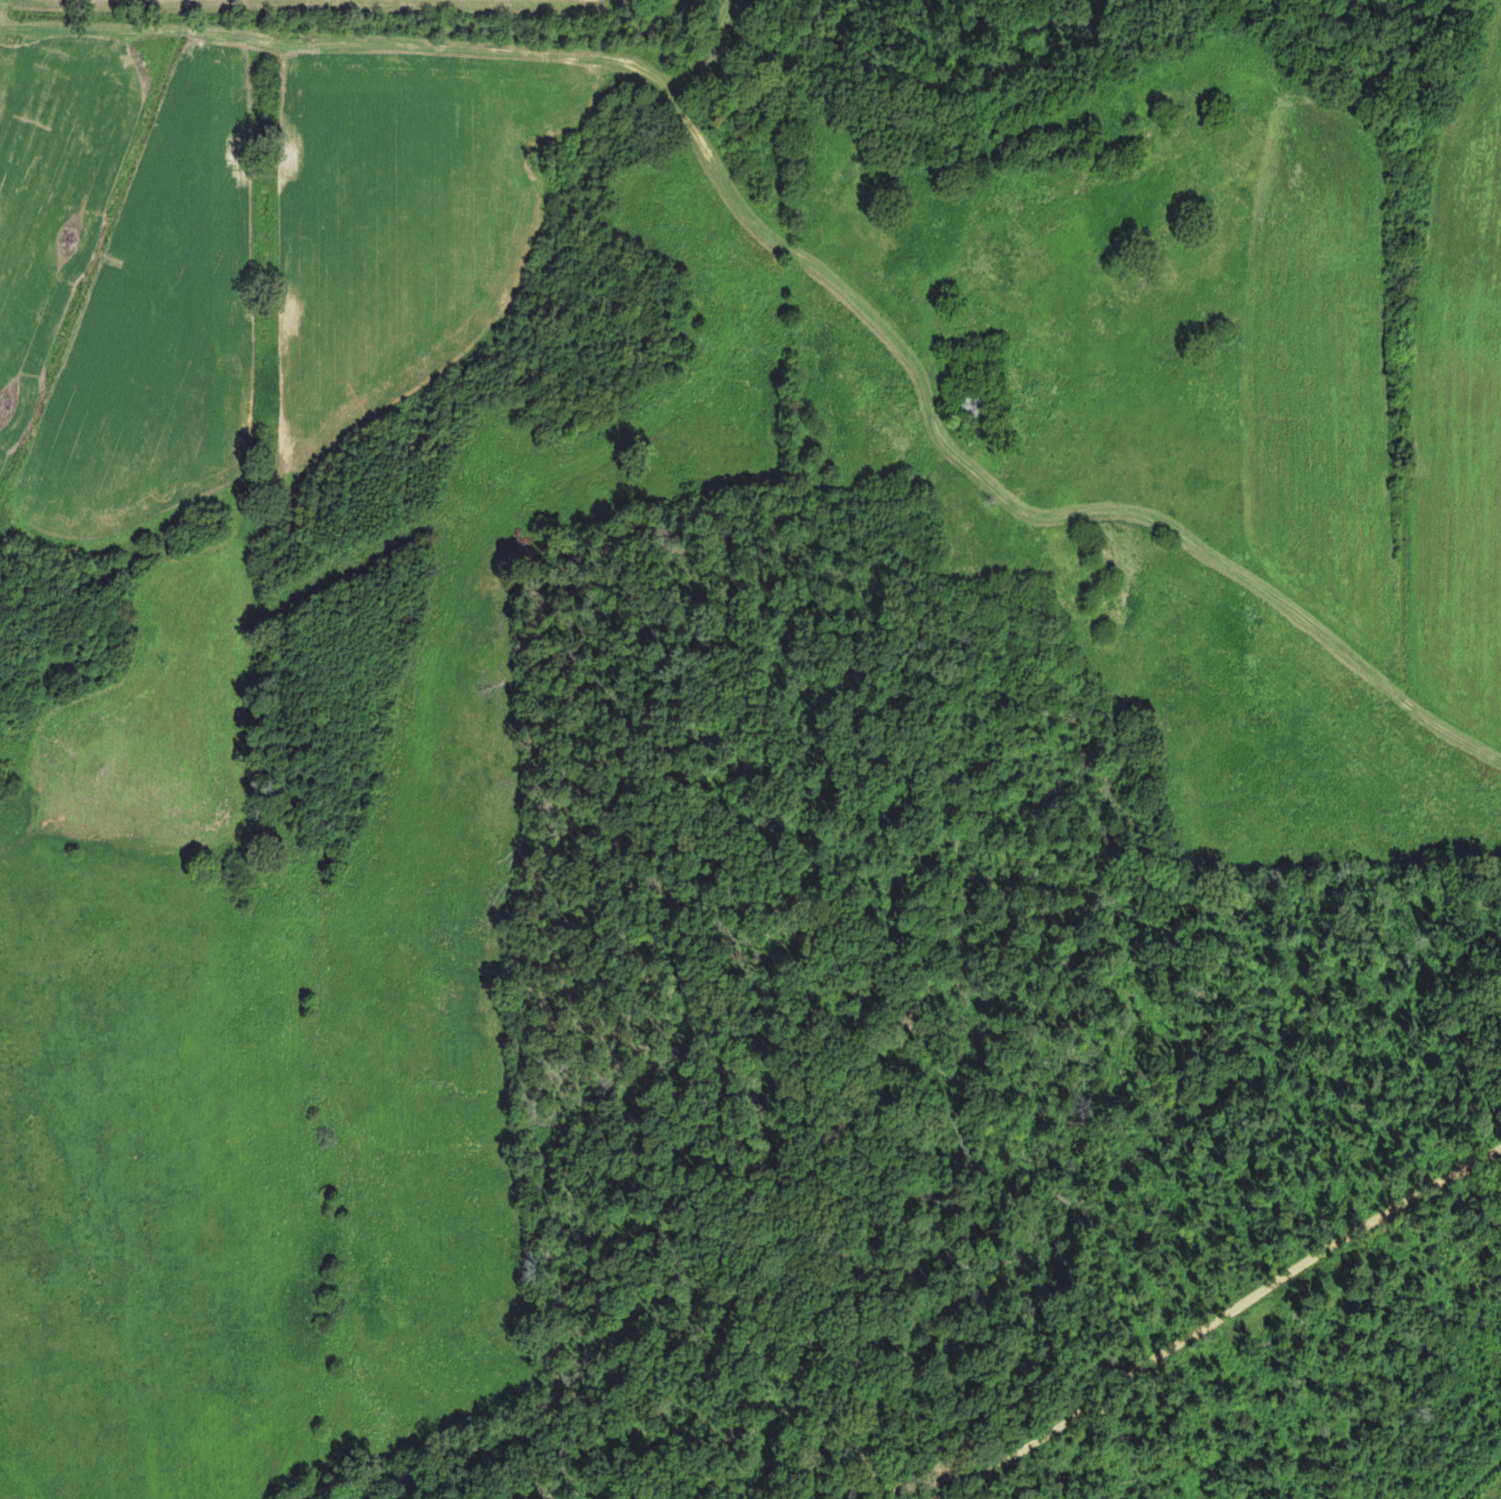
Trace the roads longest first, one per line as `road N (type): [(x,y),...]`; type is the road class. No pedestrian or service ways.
road 1 (residential): [(1500,772),(1426,727),(1300,620),(1139,511),(1115,505),(1054,519),(1020,512),(921,425)]
road 2 (residential): [(927,1498),(1500,1154)]

